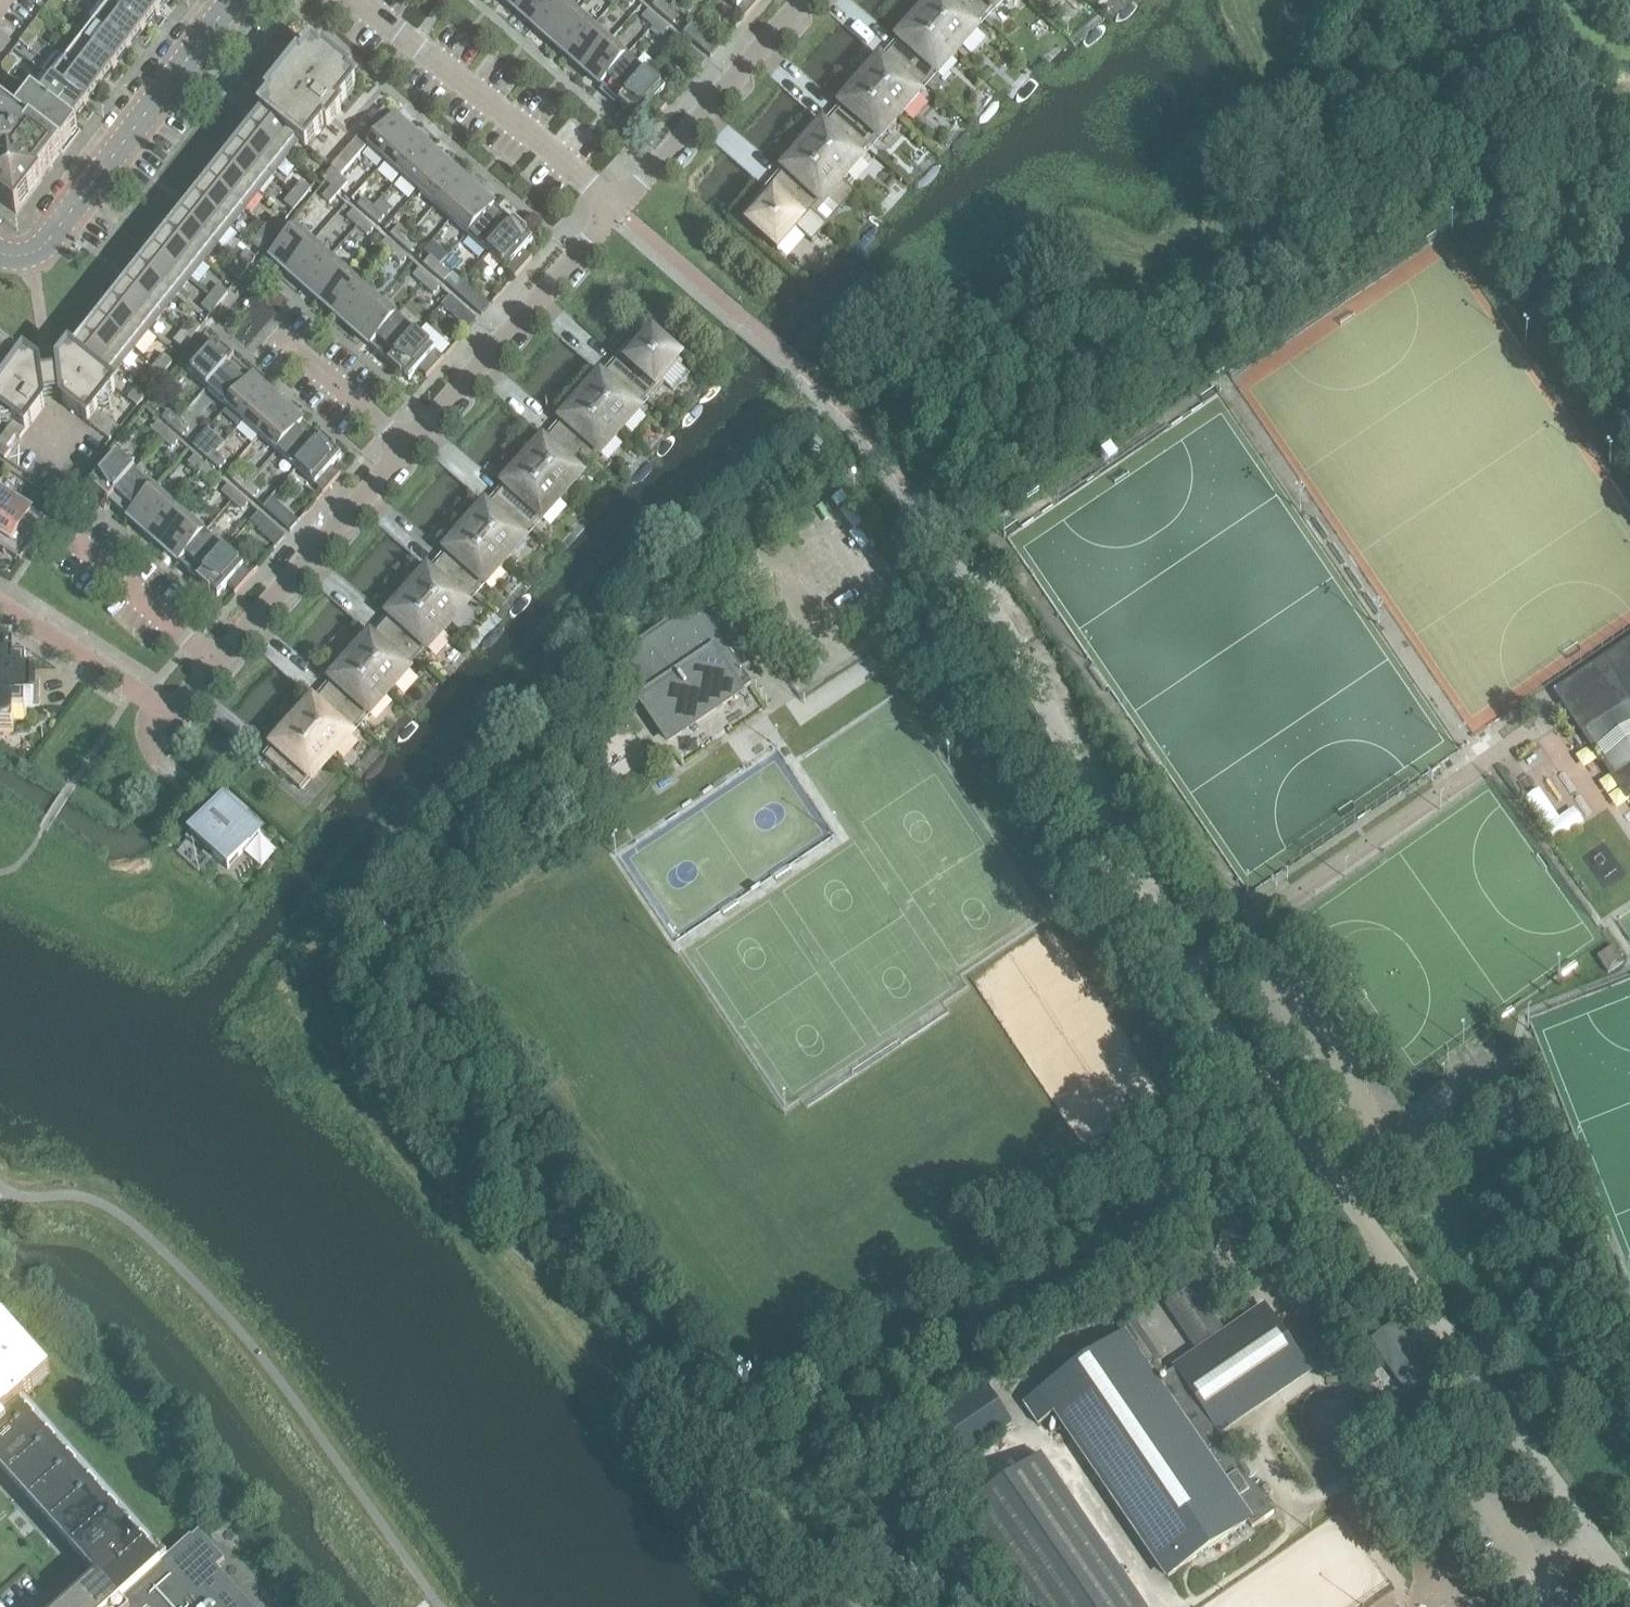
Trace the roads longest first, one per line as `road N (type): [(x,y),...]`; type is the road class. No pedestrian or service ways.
road 1 (unclassified): [(1629,1594),(1185,976),(1120,868),(1002,625),(912,503)]
road 2 (unclassified): [(1629,309),(1580,223),(1552,197),(1456,145),(1419,148),(912,503)]
road 3 (residential): [(416,450),(224,661),(170,702),(134,690),(0,601)]
road 4 (tertiary): [(243,0),(55,243),(38,258),(0,254)]
road 5 (residential): [(618,215),(360,0)]
road 6 (residential): [(618,215),(416,450)]
road 7 (residential): [(800,0),(618,215)]
road 8 (residential): [(416,450),(277,330)]

